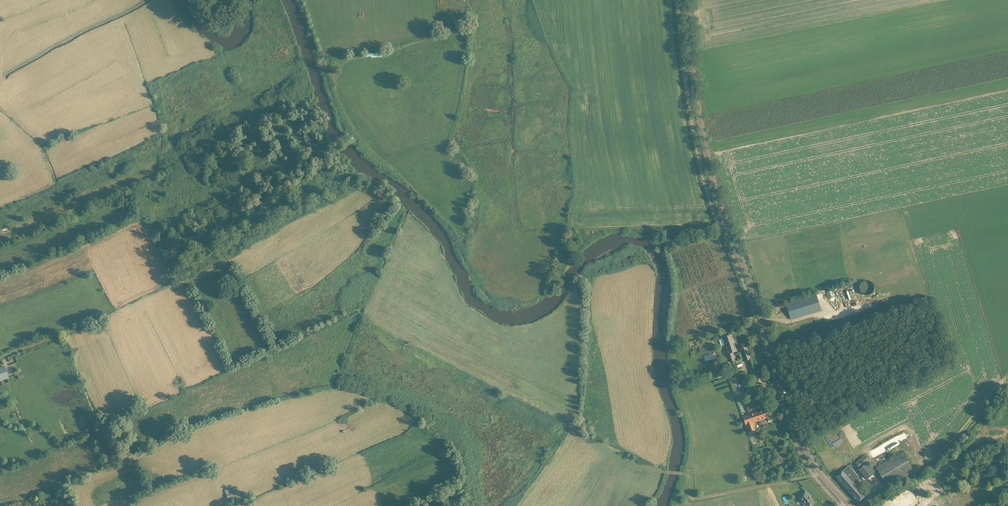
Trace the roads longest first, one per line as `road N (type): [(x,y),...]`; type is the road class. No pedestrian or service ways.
road 1 (tertiary): [(850,505),(797,429),(727,223),(685,0)]
road 2 (track): [(727,223),(577,228)]

